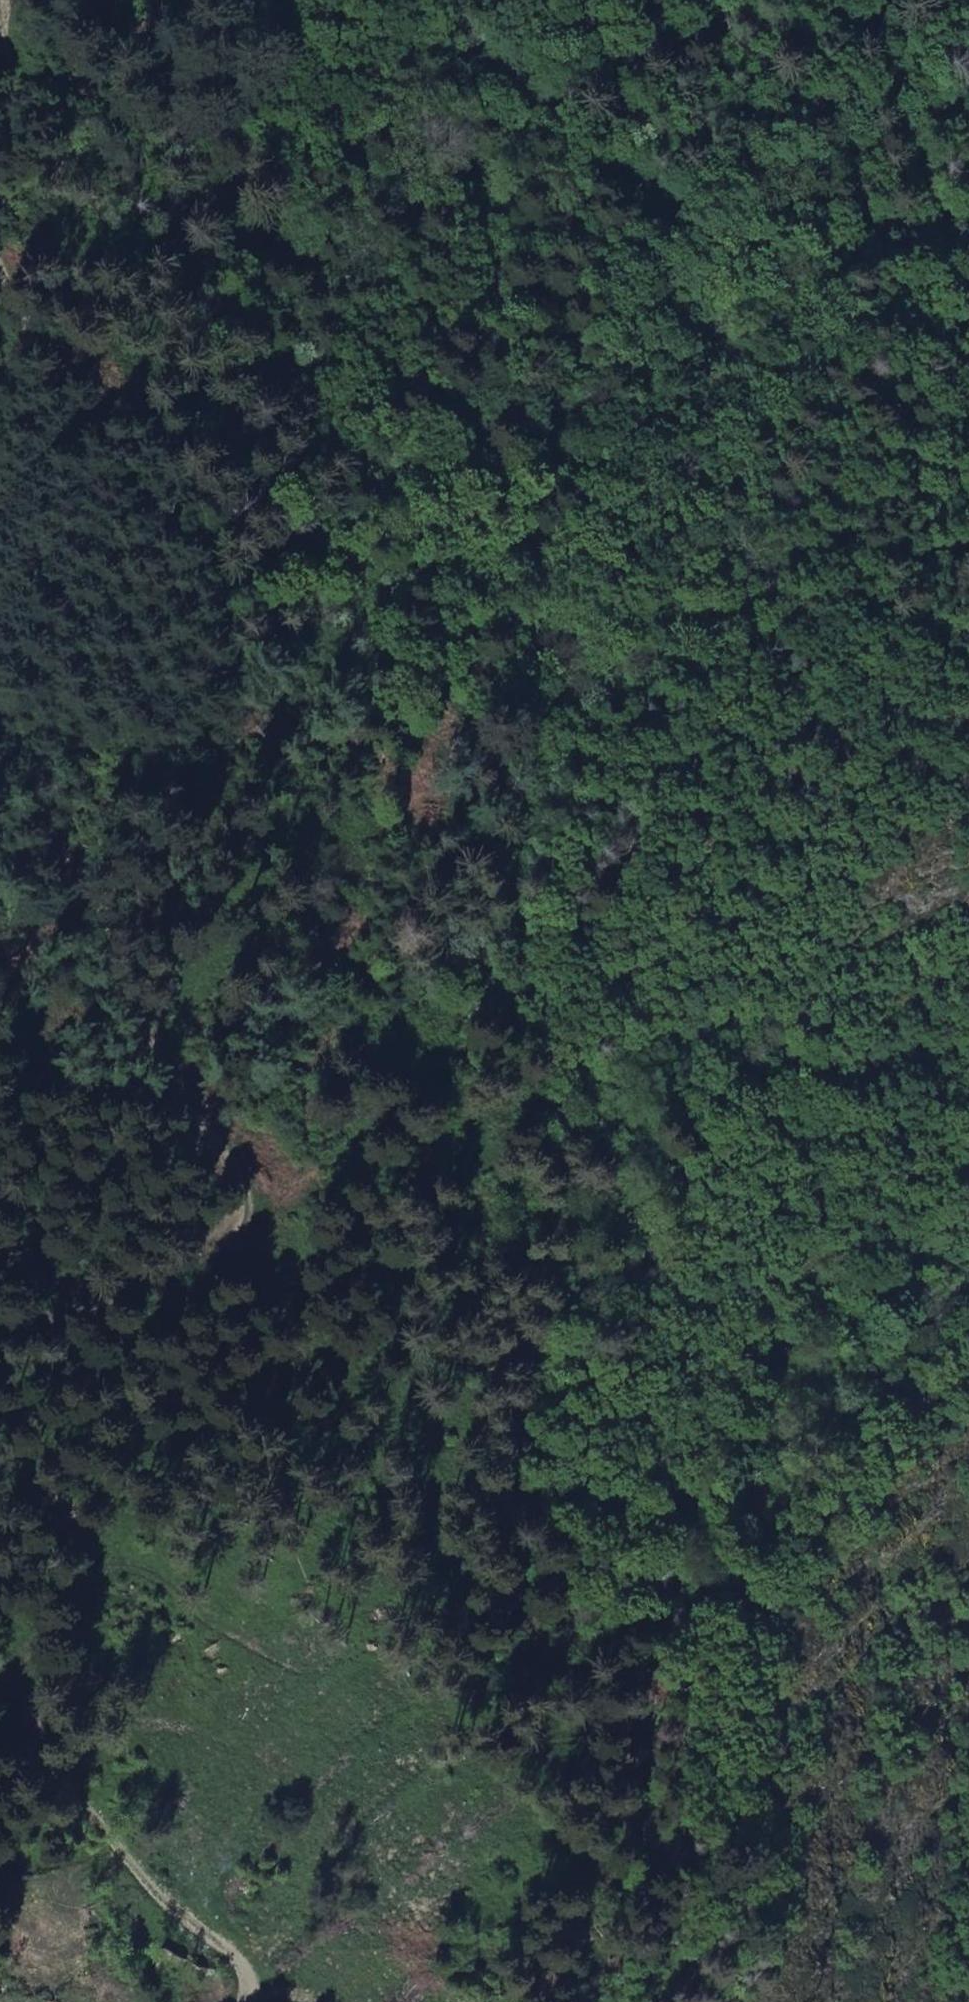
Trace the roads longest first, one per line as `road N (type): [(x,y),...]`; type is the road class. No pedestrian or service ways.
road 1 (track): [(0,796),(114,1023),(258,1234),(0,1352)]
road 2 (track): [(0,1624),(73,1723),(164,1886),(230,1954),(214,2001)]
road 3 (track): [(43,0),(0,217)]

